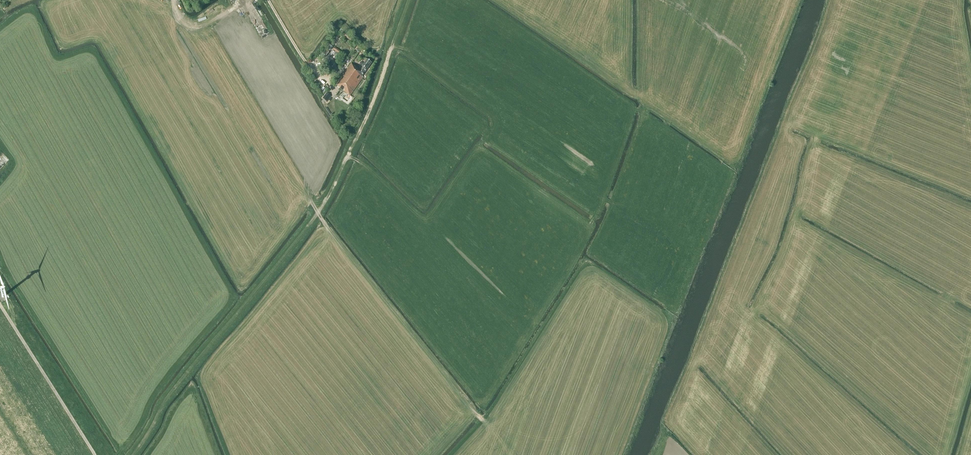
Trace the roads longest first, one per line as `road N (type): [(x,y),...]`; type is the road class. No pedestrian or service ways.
road 1 (track): [(192,24),(326,226),(519,454)]
road 2 (track): [(348,157),(299,241),(218,333),(134,454)]
road 3 (track): [(408,0),(348,157)]

